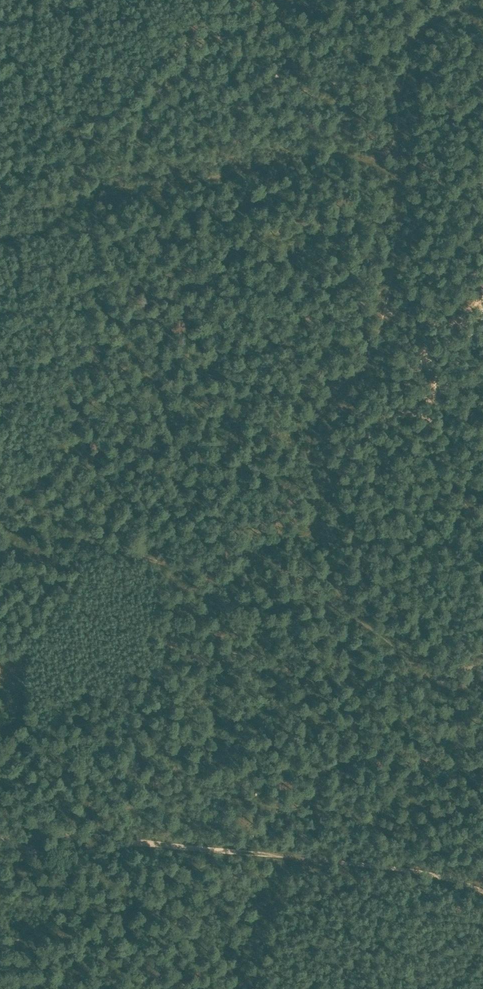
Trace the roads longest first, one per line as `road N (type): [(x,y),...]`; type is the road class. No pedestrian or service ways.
road 1 (track): [(0,835),(47,856),(122,844),(184,846),(373,866),(482,891)]

